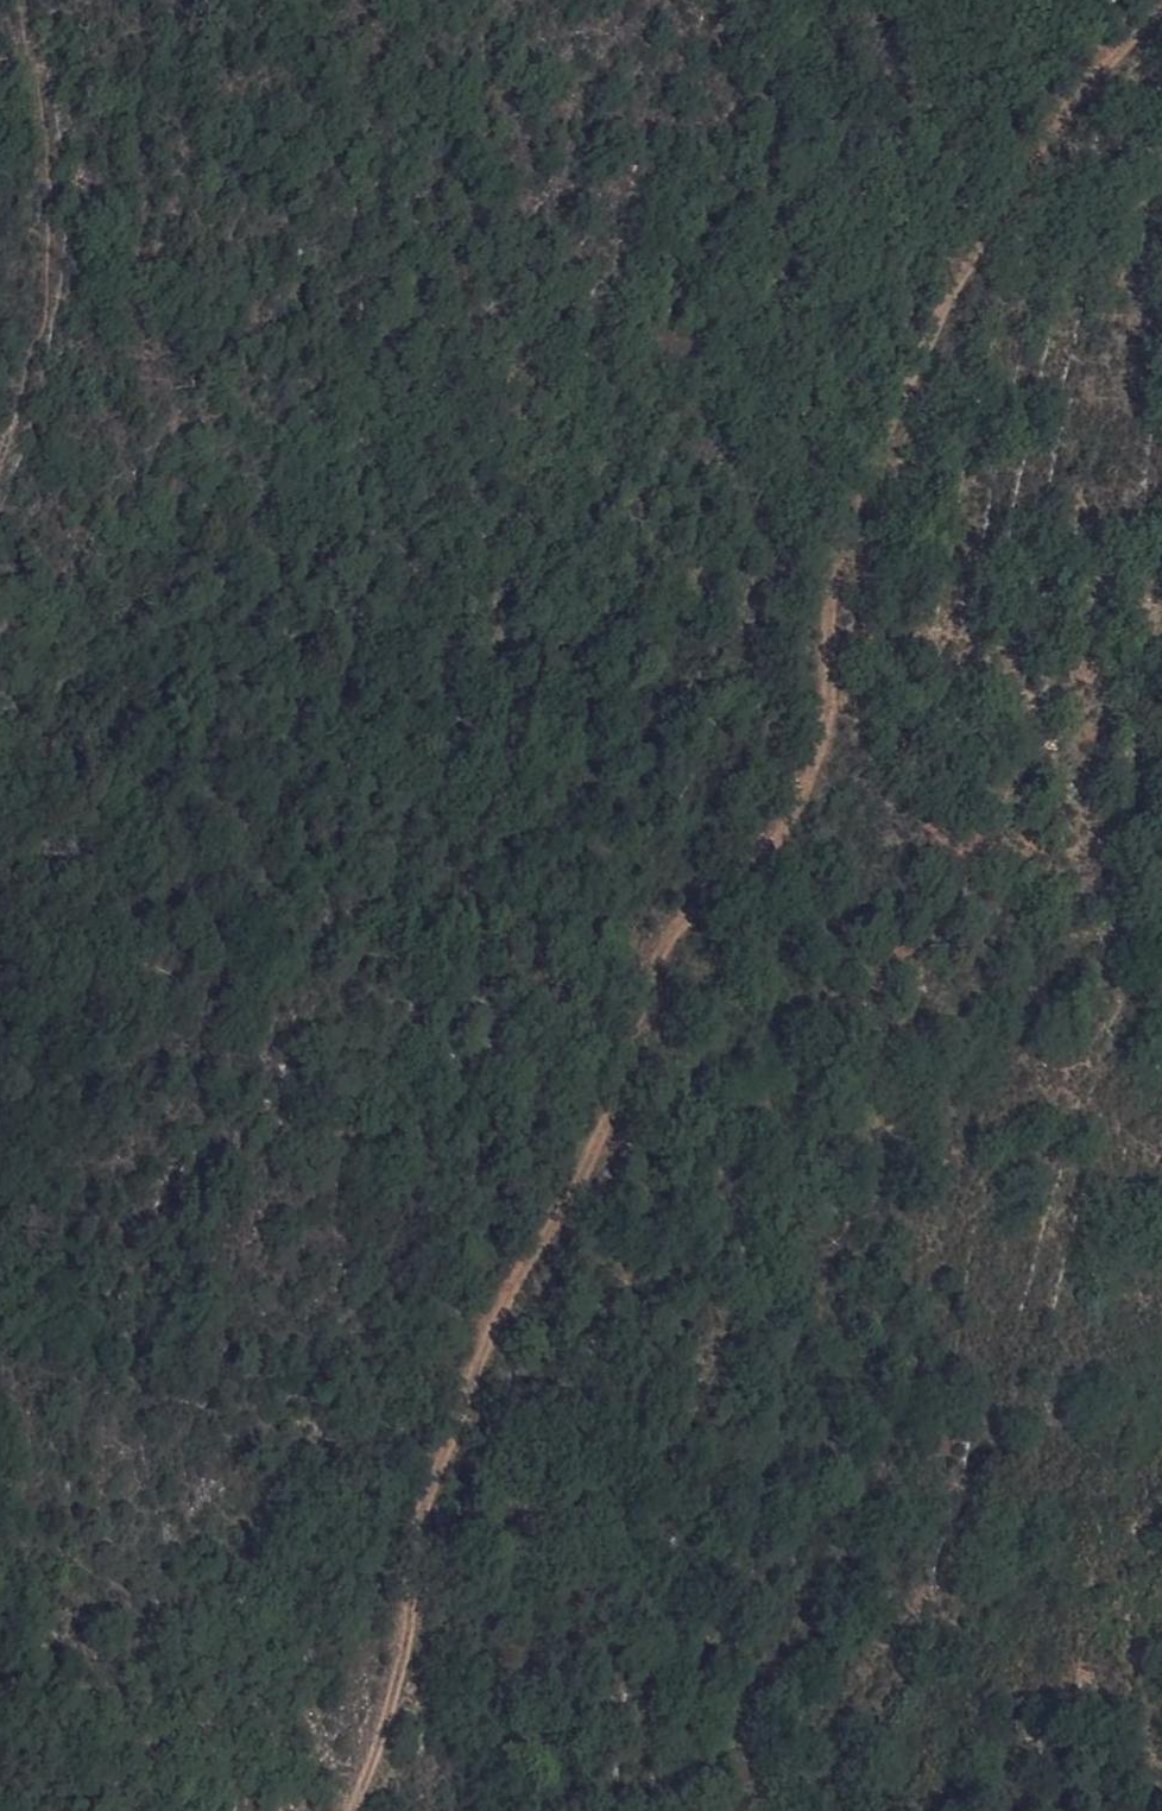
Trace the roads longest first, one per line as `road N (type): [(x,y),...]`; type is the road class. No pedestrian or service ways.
road 1 (track): [(1161,10),(1030,160),(834,549),(837,708),(818,770),(669,943),(615,1135),(446,1440),(365,1810)]

